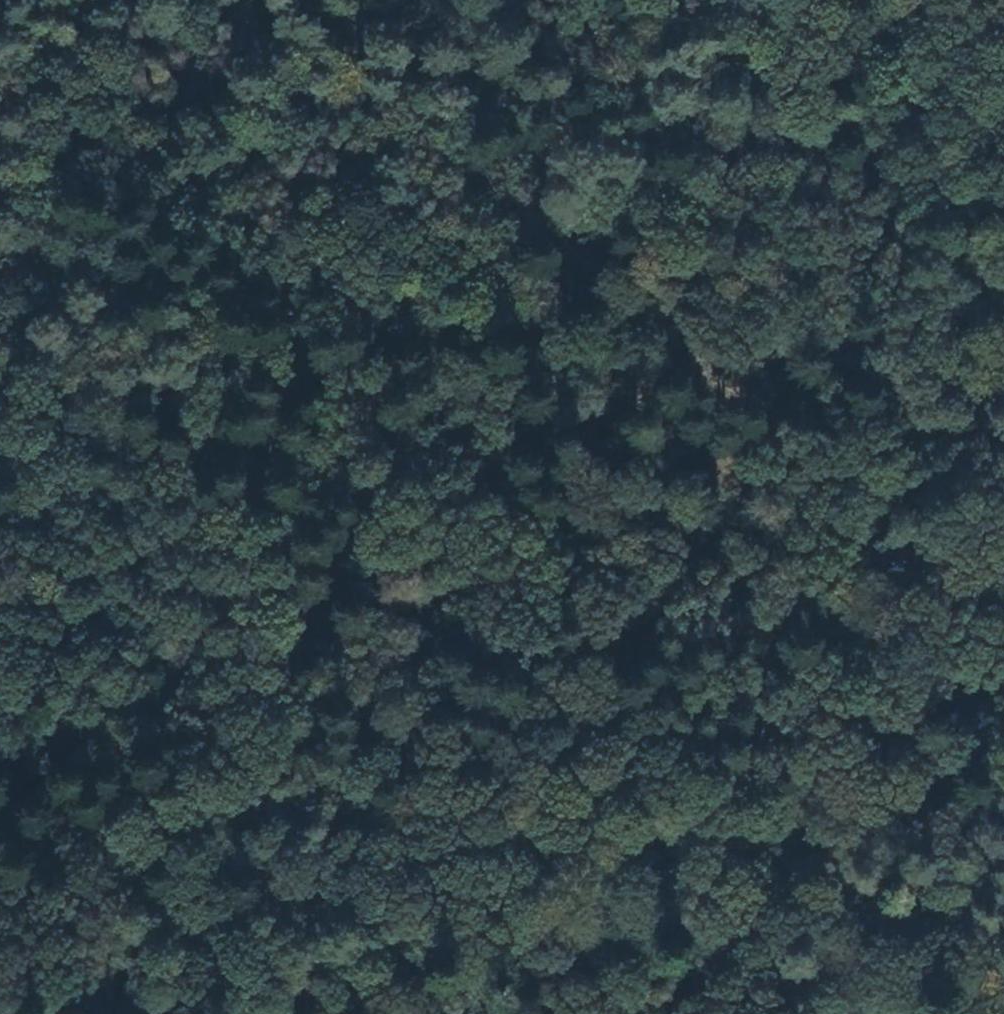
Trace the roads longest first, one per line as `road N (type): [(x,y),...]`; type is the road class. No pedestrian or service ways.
road 1 (track): [(268,1013),(0,1000)]

